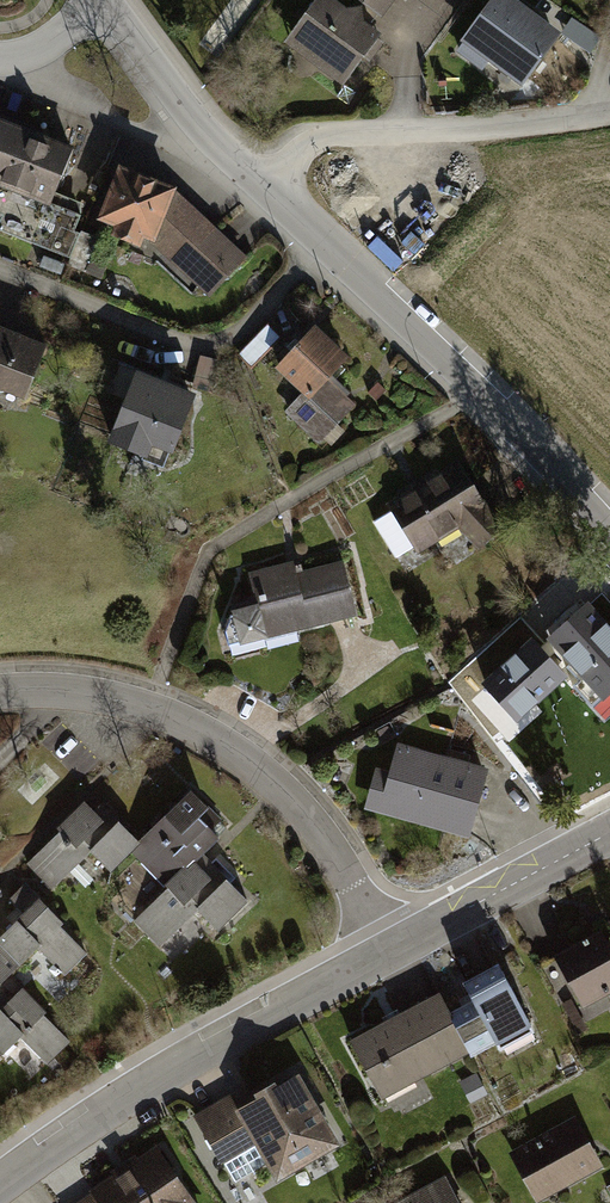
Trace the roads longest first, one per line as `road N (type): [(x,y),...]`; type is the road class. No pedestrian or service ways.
road 1 (residential): [(108,0),(207,131),(609,526)]
road 2 (residential): [(0,693),(110,699),(218,742),(256,768),(320,836),(385,949)]
road 3 (residential): [(0,1182),(144,1082),(385,949)]
road 4 (track): [(266,189),(302,147),(332,135),(609,115)]
road 5 (residential): [(385,949),(609,831)]

